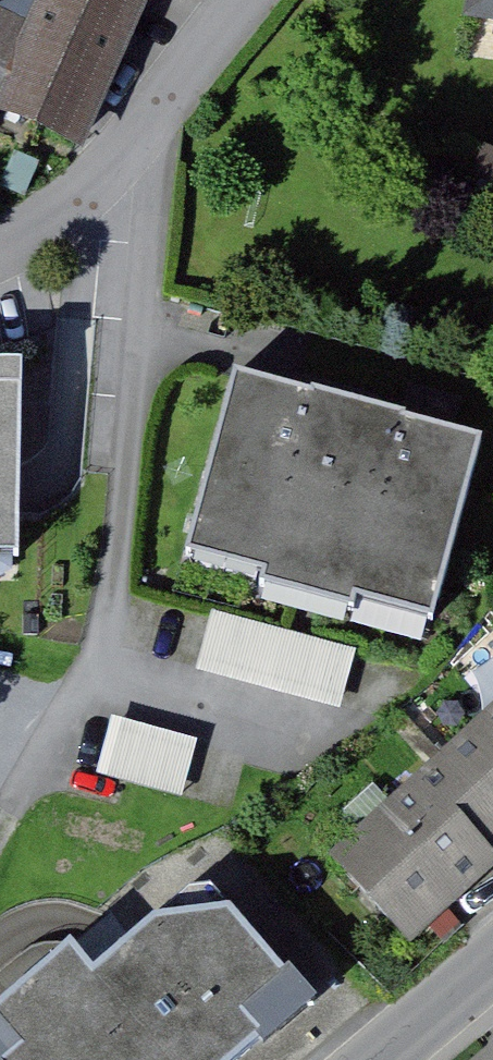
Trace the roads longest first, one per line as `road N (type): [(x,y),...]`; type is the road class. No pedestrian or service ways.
road 1 (residential): [(0,249),(34,233),(123,163),(256,0)]

